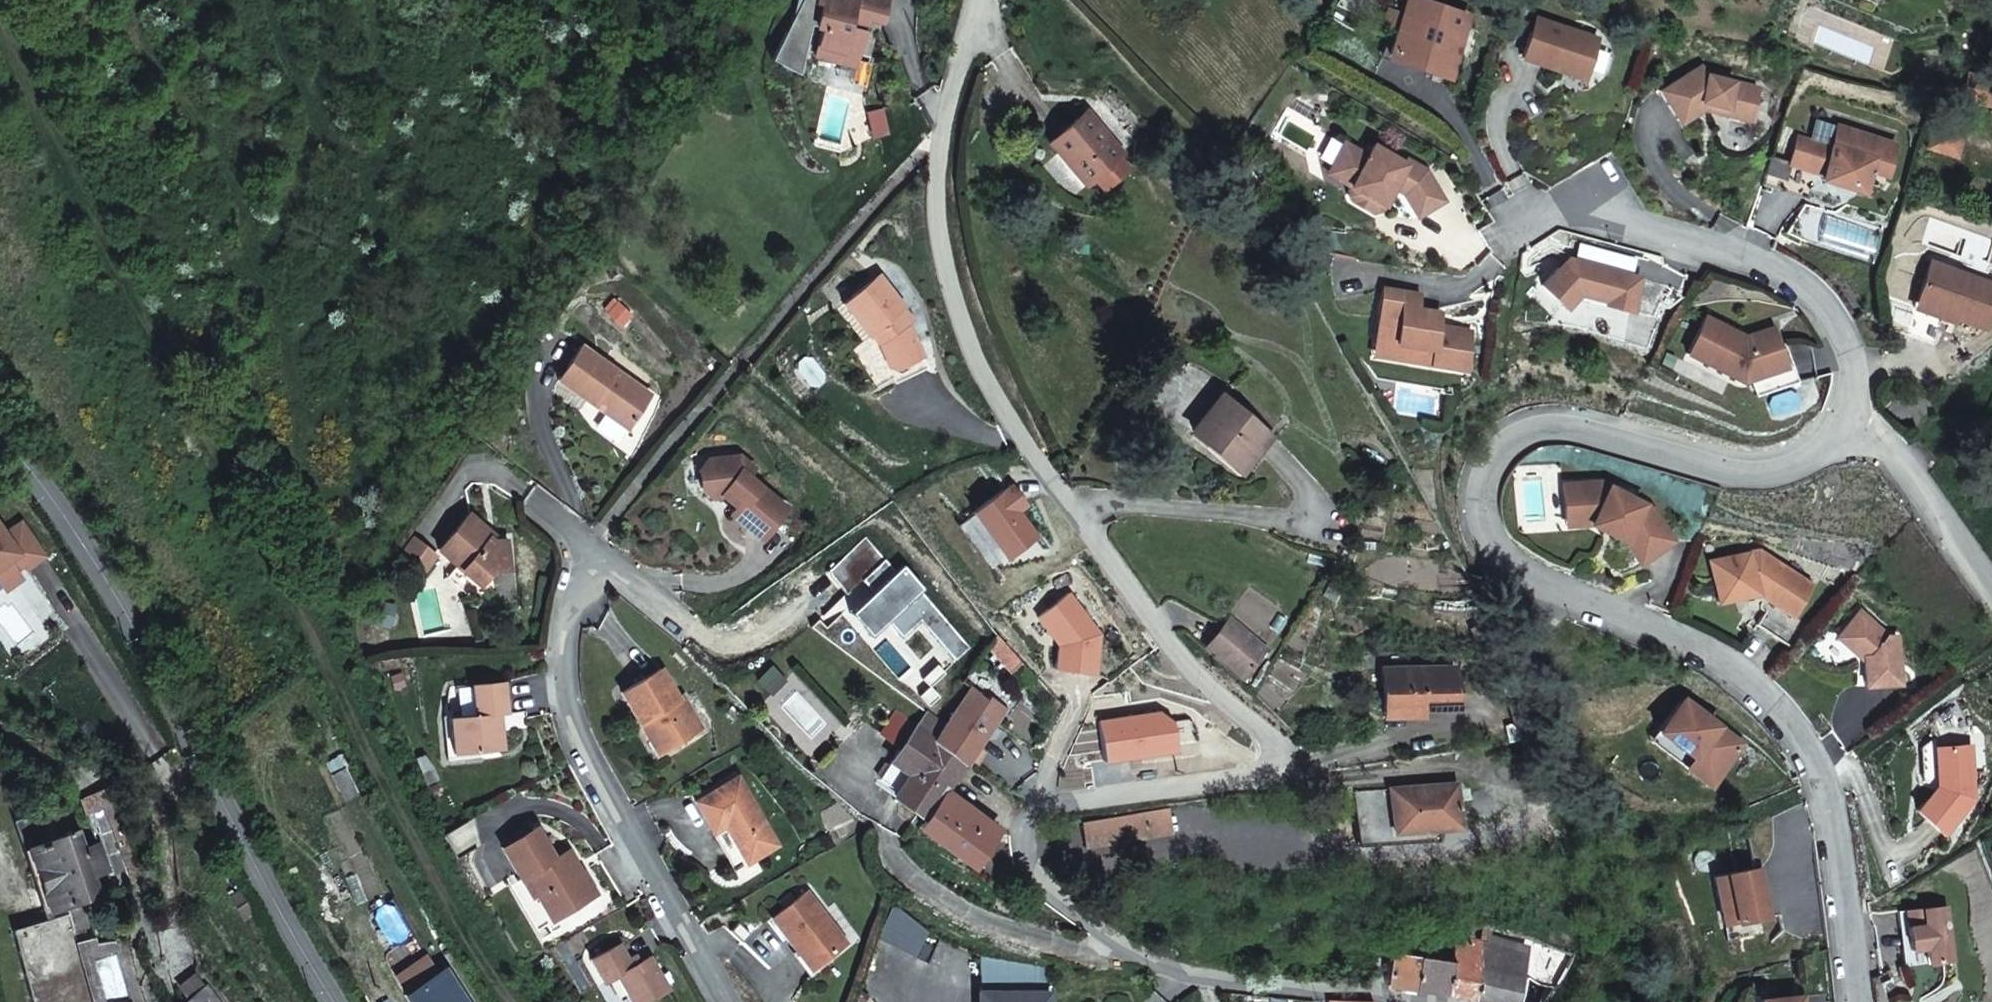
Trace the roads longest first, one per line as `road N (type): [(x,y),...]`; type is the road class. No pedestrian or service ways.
road 1 (residential): [(1102,956),(1035,886),(1019,838),(1026,808),(1249,781),(1282,757),(1265,731),(1200,677),(1100,551),(1077,507),(1012,426),(974,350),(943,248),(940,144),(980,0)]
road 2 (residential): [(1856,1001),(1840,863),(1818,767),(1783,714),(1738,672),(1595,610),(1493,552),(1480,519),(1481,486),(1514,437),(1559,428),(1698,464),(1769,472),(1816,457),(1847,427)]
road 3 (track): [(489,1001),(428,890),(364,734),(316,560),(270,458),(118,204),(12,0)]
road 4 (tertiary): [(0,429),(102,557),(167,671),(296,946),(334,1001)]
road 5 (residential): [(718,1001),(561,700),(559,622),(592,566)]
road 6 (residential): [(1847,427),(1856,394),(1849,360),(1811,293),(1730,251),(1642,225),(1592,192),(1513,231)]
road 7 (residential): [(1415,1001),(1102,956)]
road 8 (residential): [(1102,956),(1028,945),(956,913),(895,878),(878,841)]
road 9 (residential): [(1847,427),(1885,443),(1991,591)]

